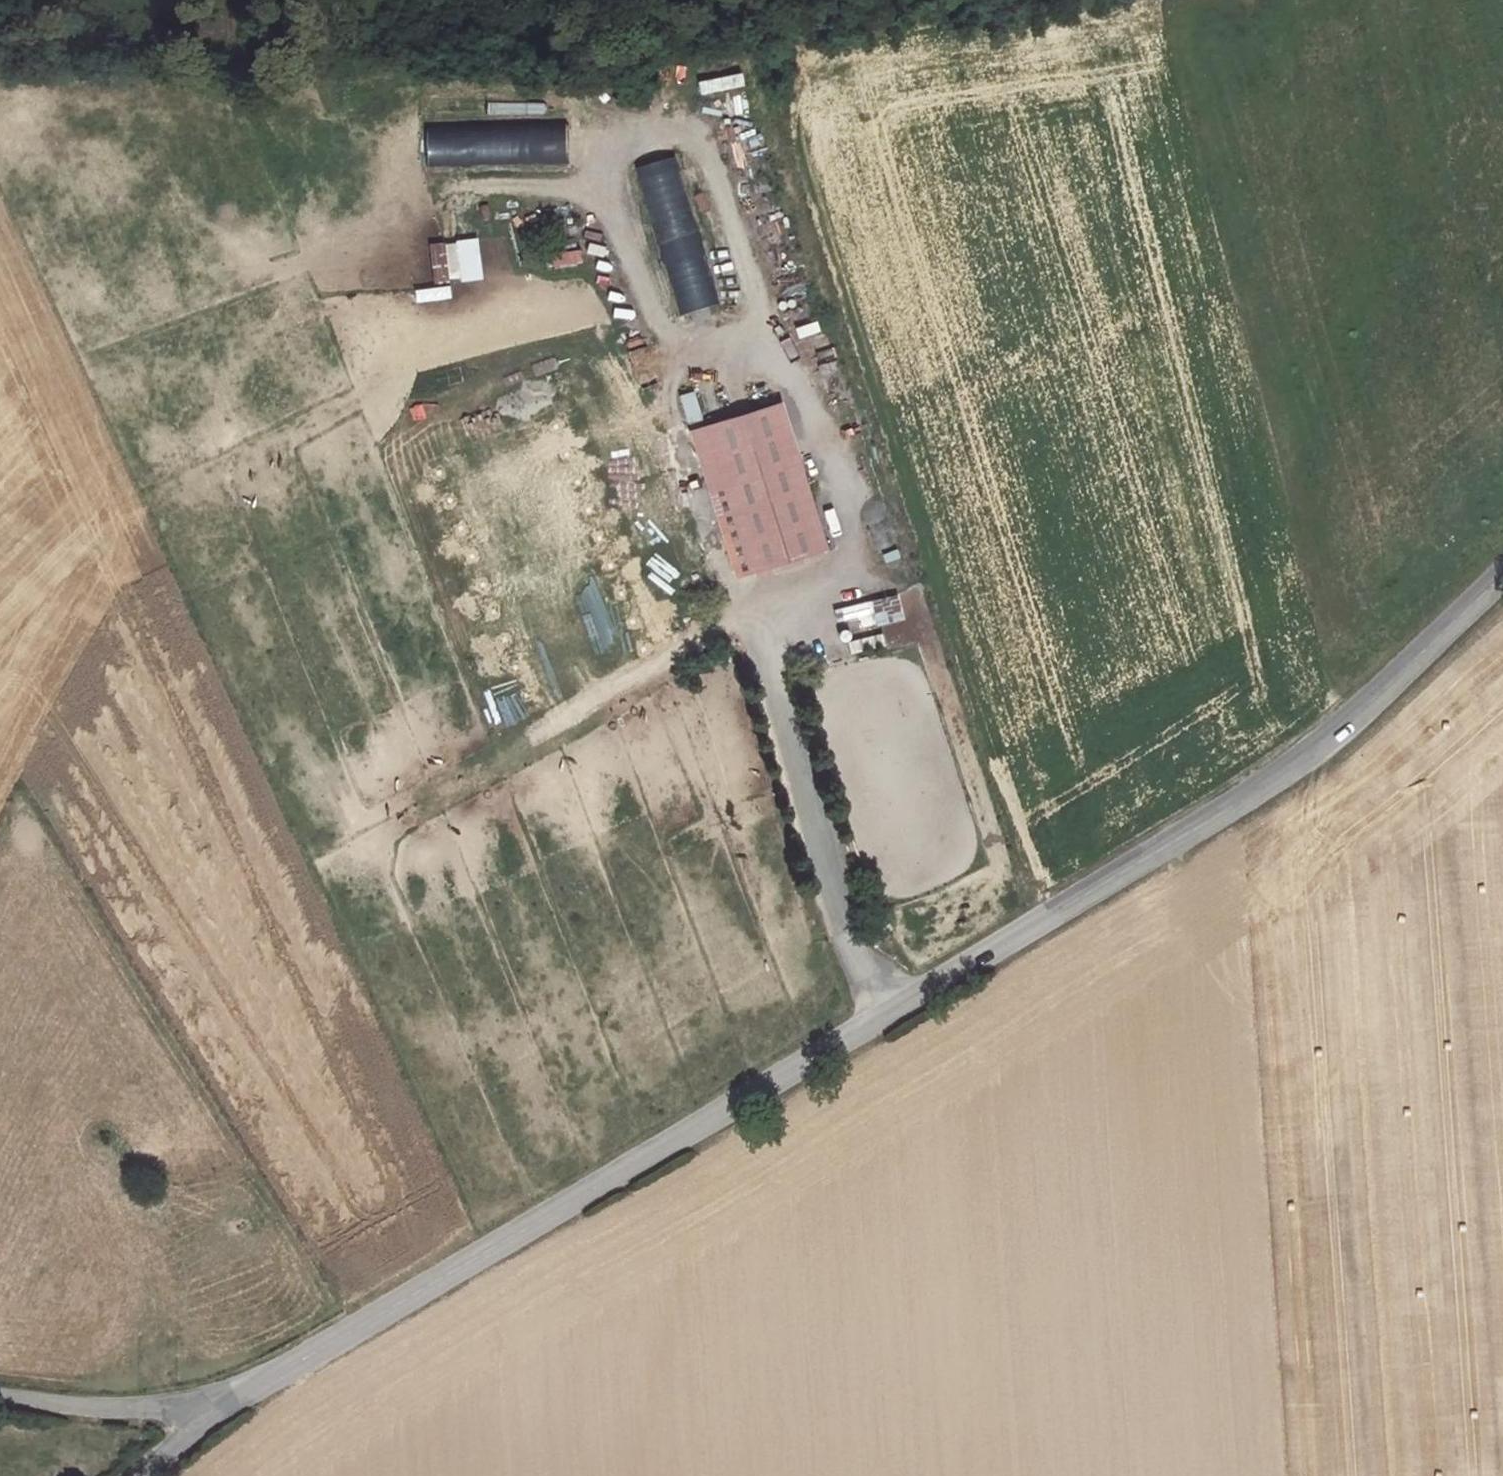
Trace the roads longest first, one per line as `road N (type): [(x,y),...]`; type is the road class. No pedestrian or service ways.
road 1 (tertiary): [(1502,574),(1353,719),(1276,777),(259,1393)]
road 2 (unclassified): [(259,1393),(140,1410),(60,1413),(0,1404)]
road 3 (tertiary): [(259,1393),(138,1475)]

